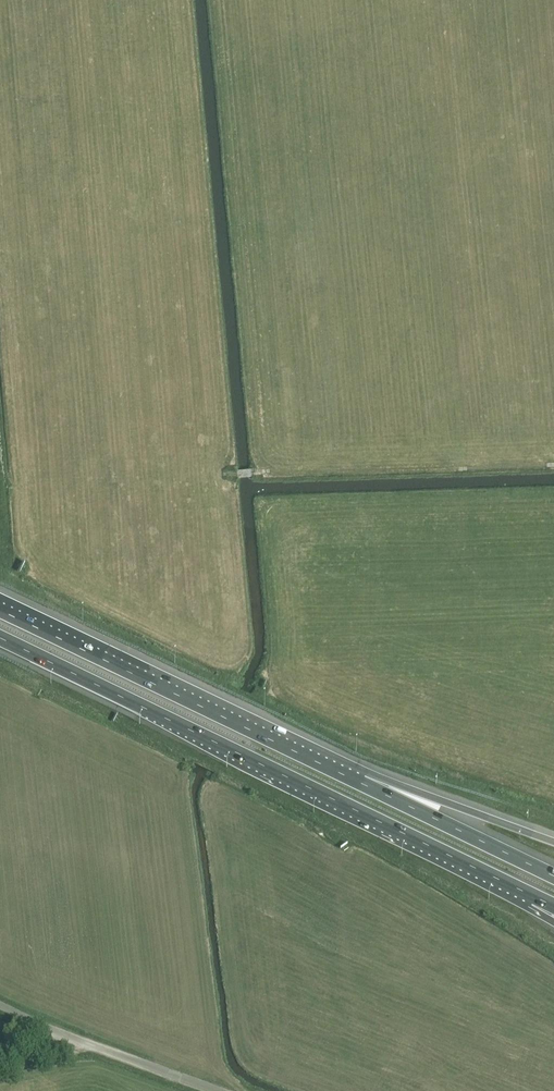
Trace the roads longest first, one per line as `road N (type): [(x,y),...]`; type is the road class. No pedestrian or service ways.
road 1 (unclassified): [(553,800),(379,692),(303,619),(228,519),(174,0)]
road 2 (motorway): [(0,638),(533,897)]
road 3 (motorway): [(363,783),(0,610)]
road 4 (unclassified): [(221,1090),(0,1001)]
road 5 (motorway): [(553,876),(363,783)]
road 6 (motorway): [(553,841),(443,800),(363,783)]

